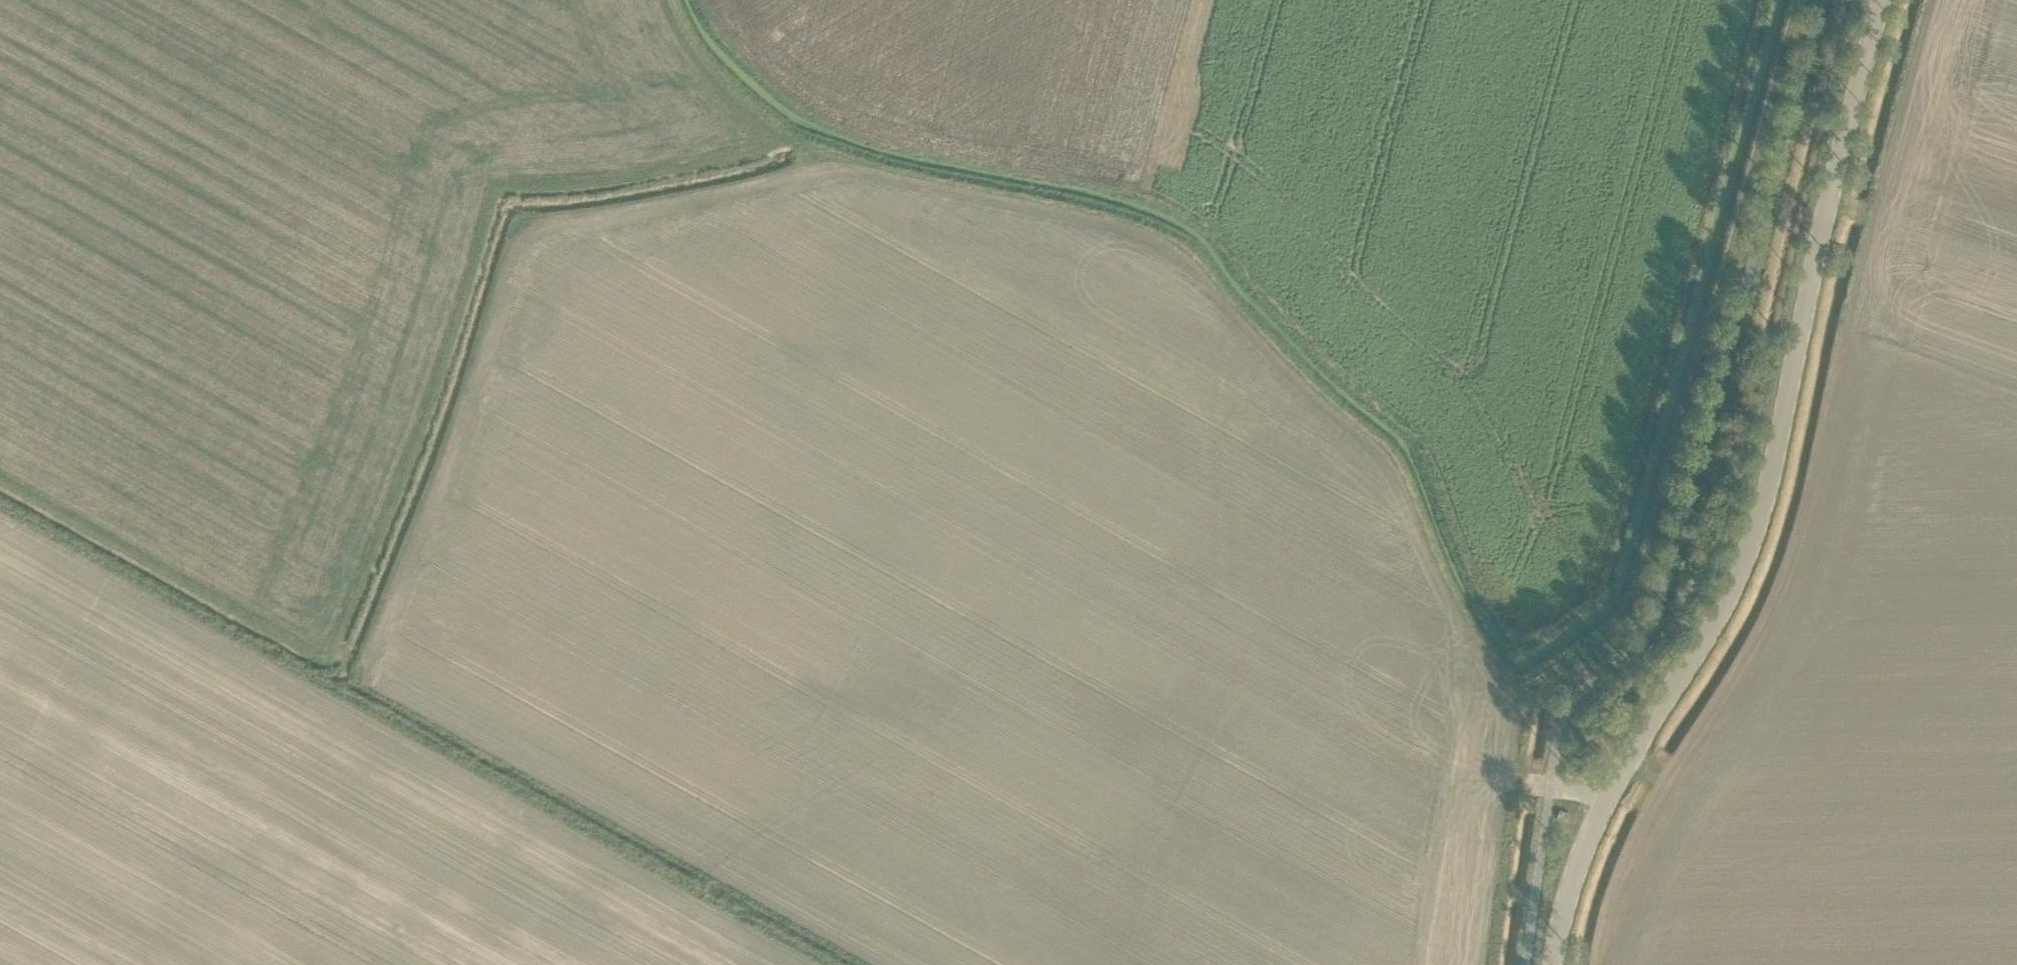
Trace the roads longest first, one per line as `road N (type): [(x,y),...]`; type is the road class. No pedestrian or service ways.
road 1 (tertiary): [(1551,964),(1599,812),(1716,614),(1752,537),(1823,200),(1879,0)]

